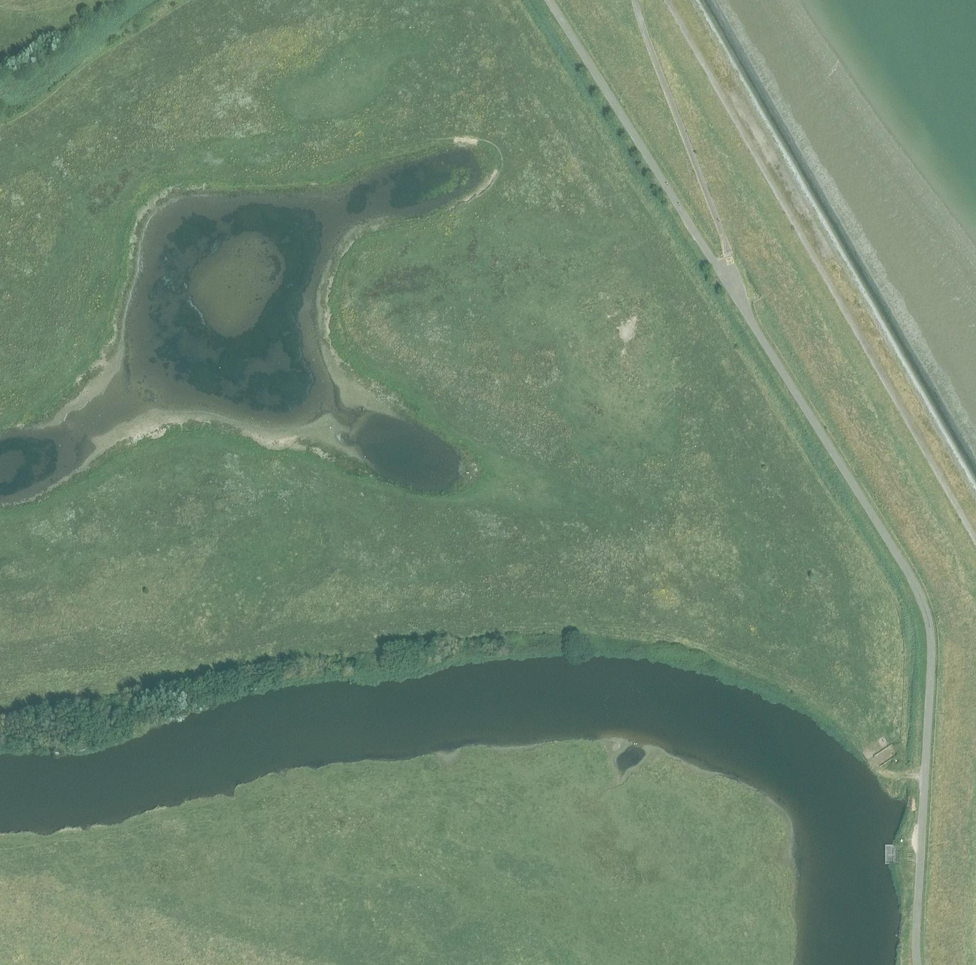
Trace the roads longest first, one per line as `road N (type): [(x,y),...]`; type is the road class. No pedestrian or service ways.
road 1 (unclassified): [(920,964),(931,659),(925,614),(548,0)]

